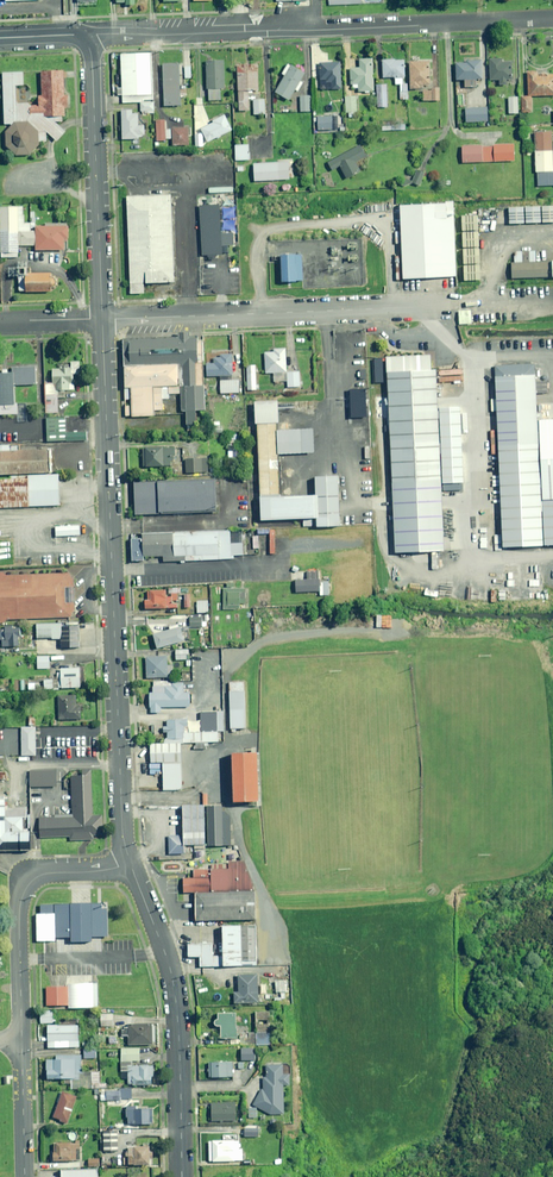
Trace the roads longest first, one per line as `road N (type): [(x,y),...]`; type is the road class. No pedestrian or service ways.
road 1 (residential): [(129,863),(102,319)]
road 2 (residential): [(552,20),(103,34),(83,42)]
road 3 (residential): [(102,319),(552,303)]
road 4 (unclassified): [(24,1176),(22,896),(46,873),(129,863)]
road 5 (residential): [(181,1176),(178,995),(129,863)]
road 6 (residential): [(102,319),(92,70),(83,42)]

